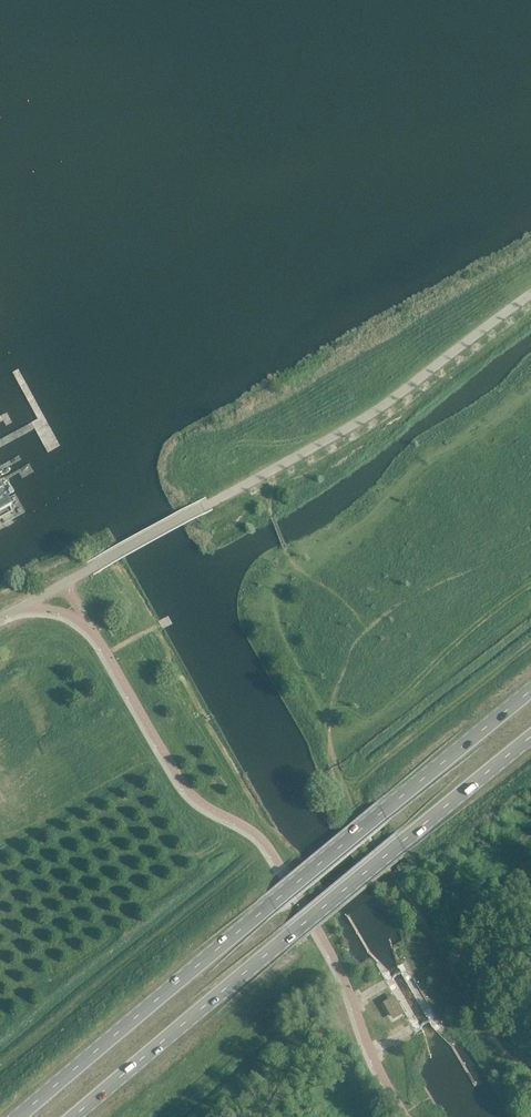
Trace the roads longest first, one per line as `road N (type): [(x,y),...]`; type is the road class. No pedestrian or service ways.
road 1 (trunk): [(530,691),(19,1116)]
road 2 (trunk): [(74,1116),(530,738)]

